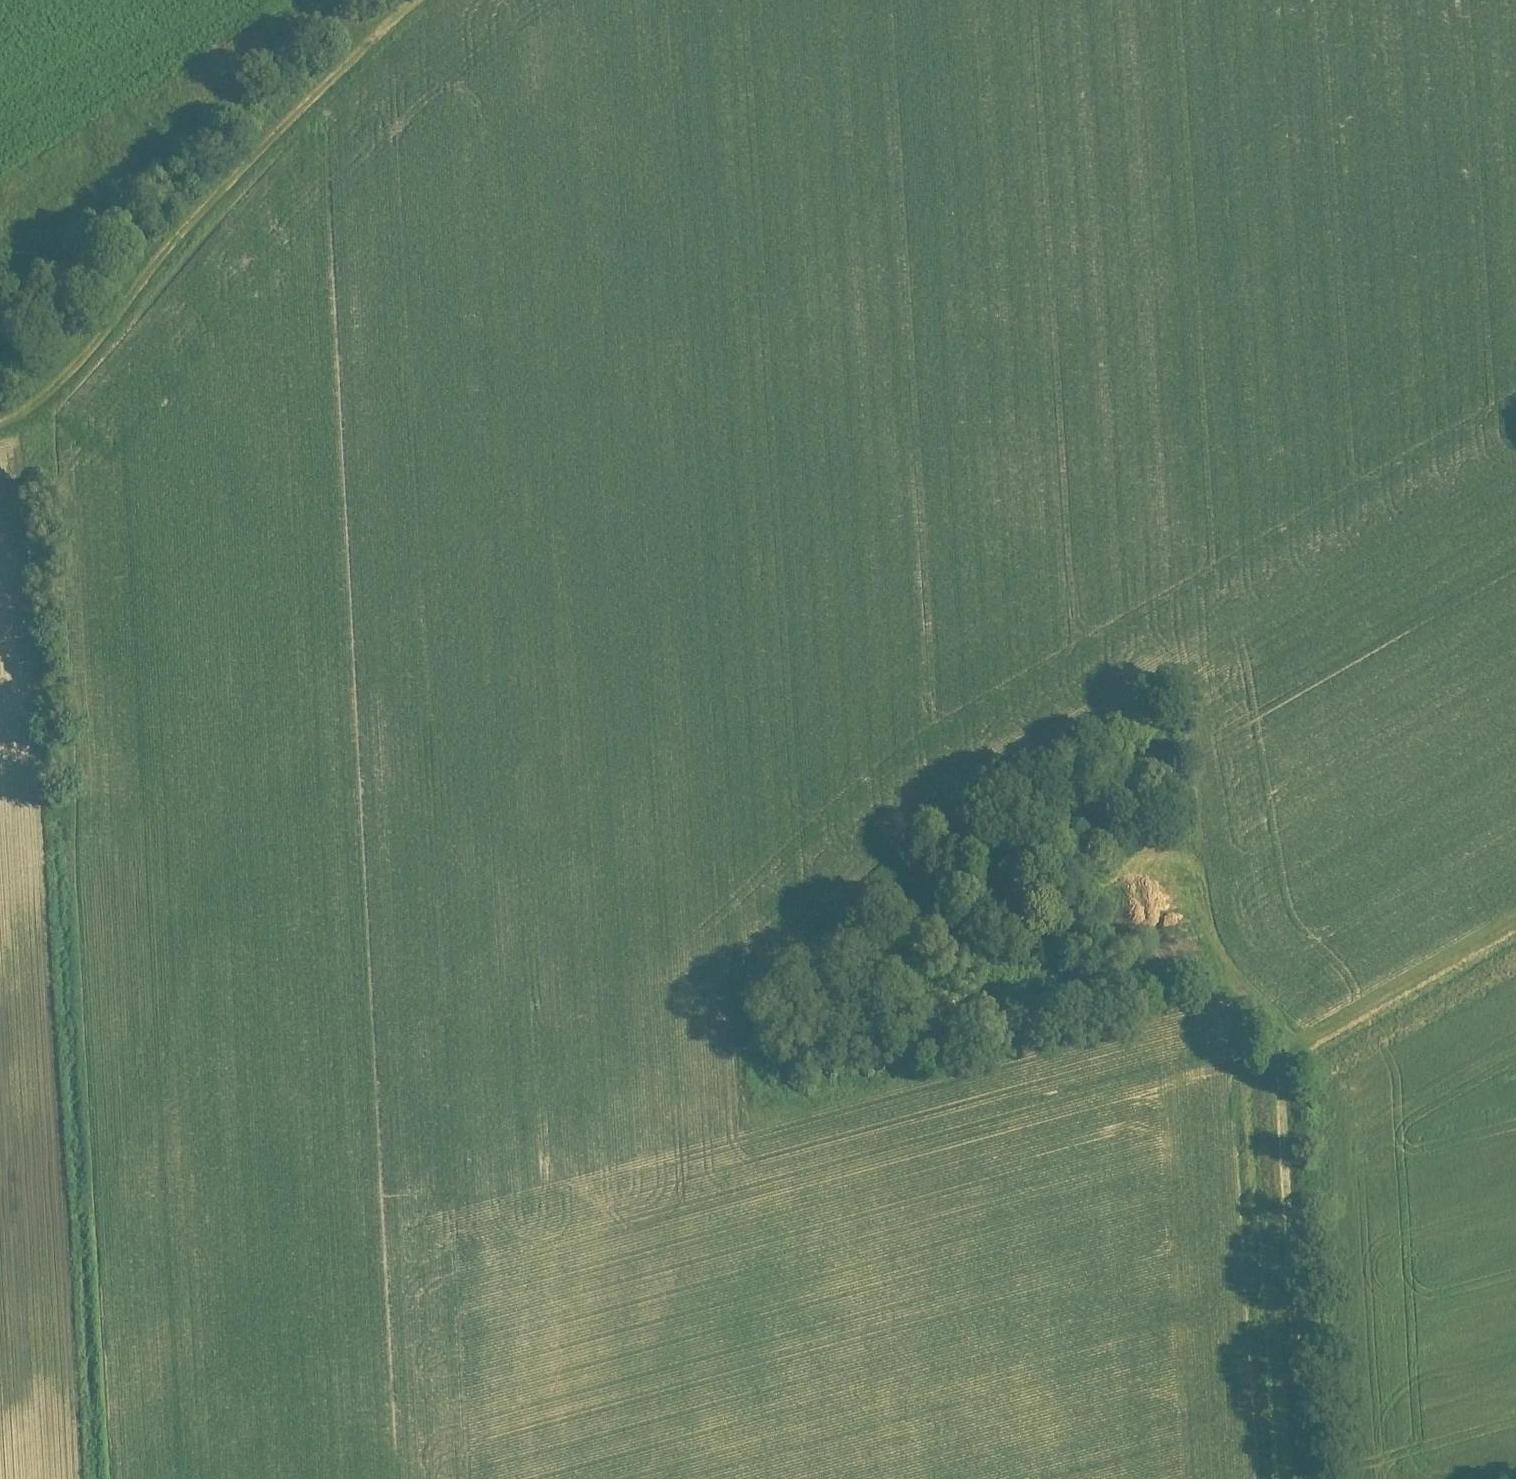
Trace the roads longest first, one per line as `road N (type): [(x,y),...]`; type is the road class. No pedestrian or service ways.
road 1 (track): [(421,0),(342,65),(124,314),(0,432)]

